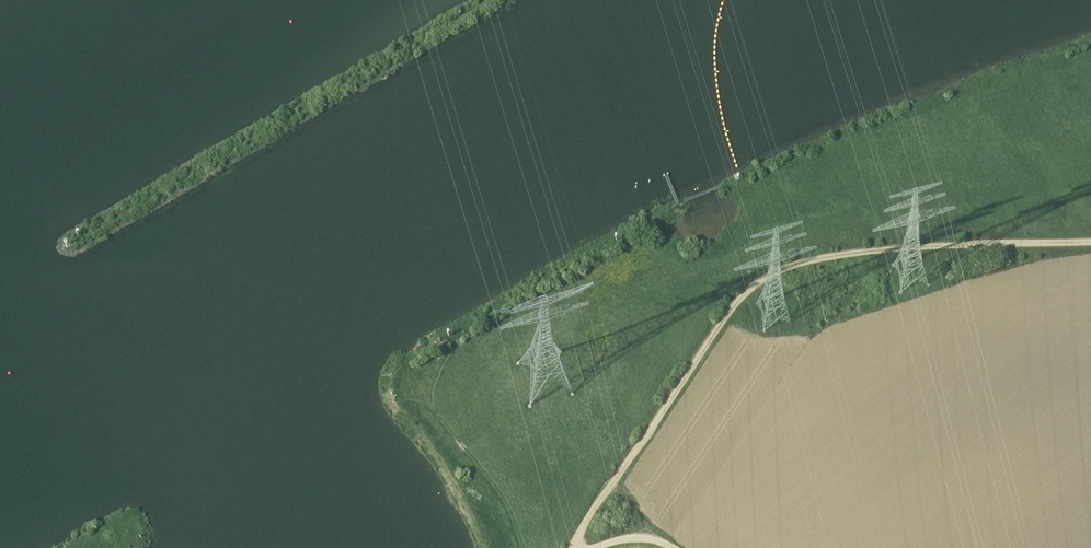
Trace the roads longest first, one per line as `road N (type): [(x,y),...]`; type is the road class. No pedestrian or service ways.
road 1 (track): [(1090,242),(850,250),(787,267),(749,288),(574,547)]

